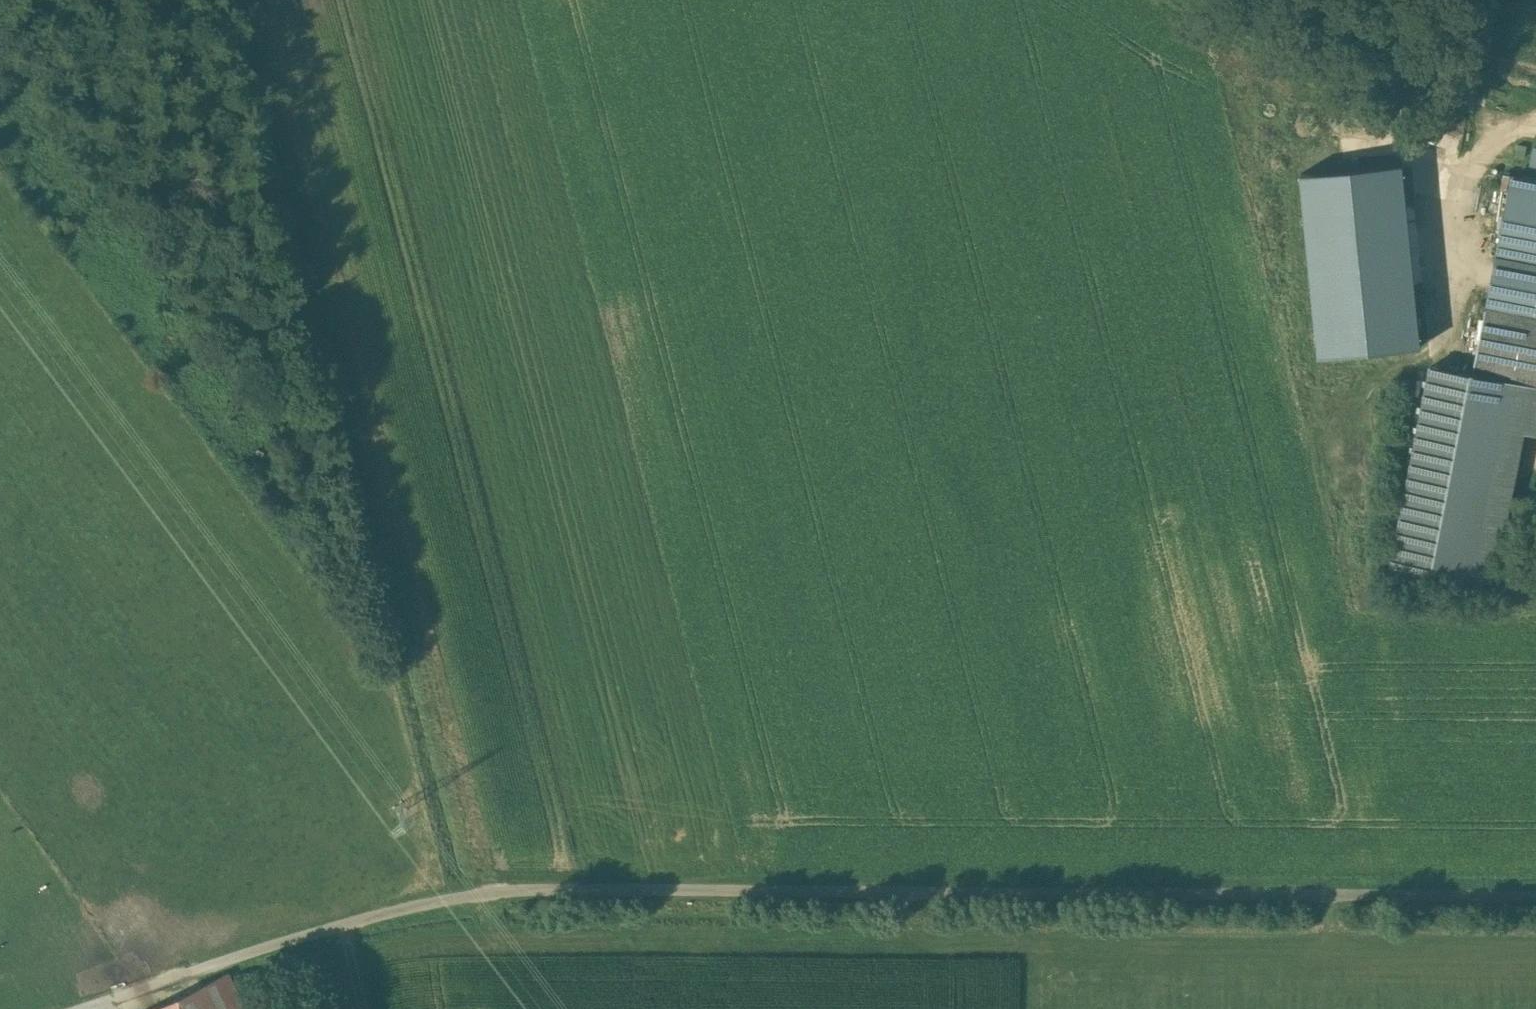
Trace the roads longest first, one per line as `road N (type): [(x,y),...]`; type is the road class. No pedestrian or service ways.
road 1 (unclassified): [(98,1008),(358,921),(518,891),(1535,895)]

